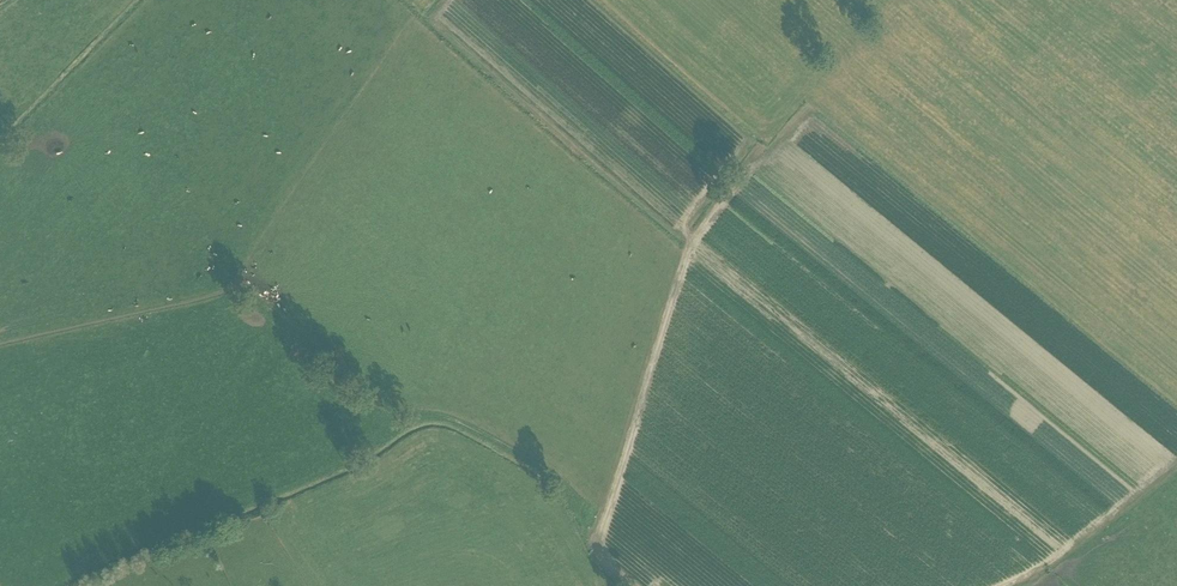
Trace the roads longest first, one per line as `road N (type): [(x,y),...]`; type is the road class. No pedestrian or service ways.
road 1 (track): [(686,236),(593,537),(625,585)]

